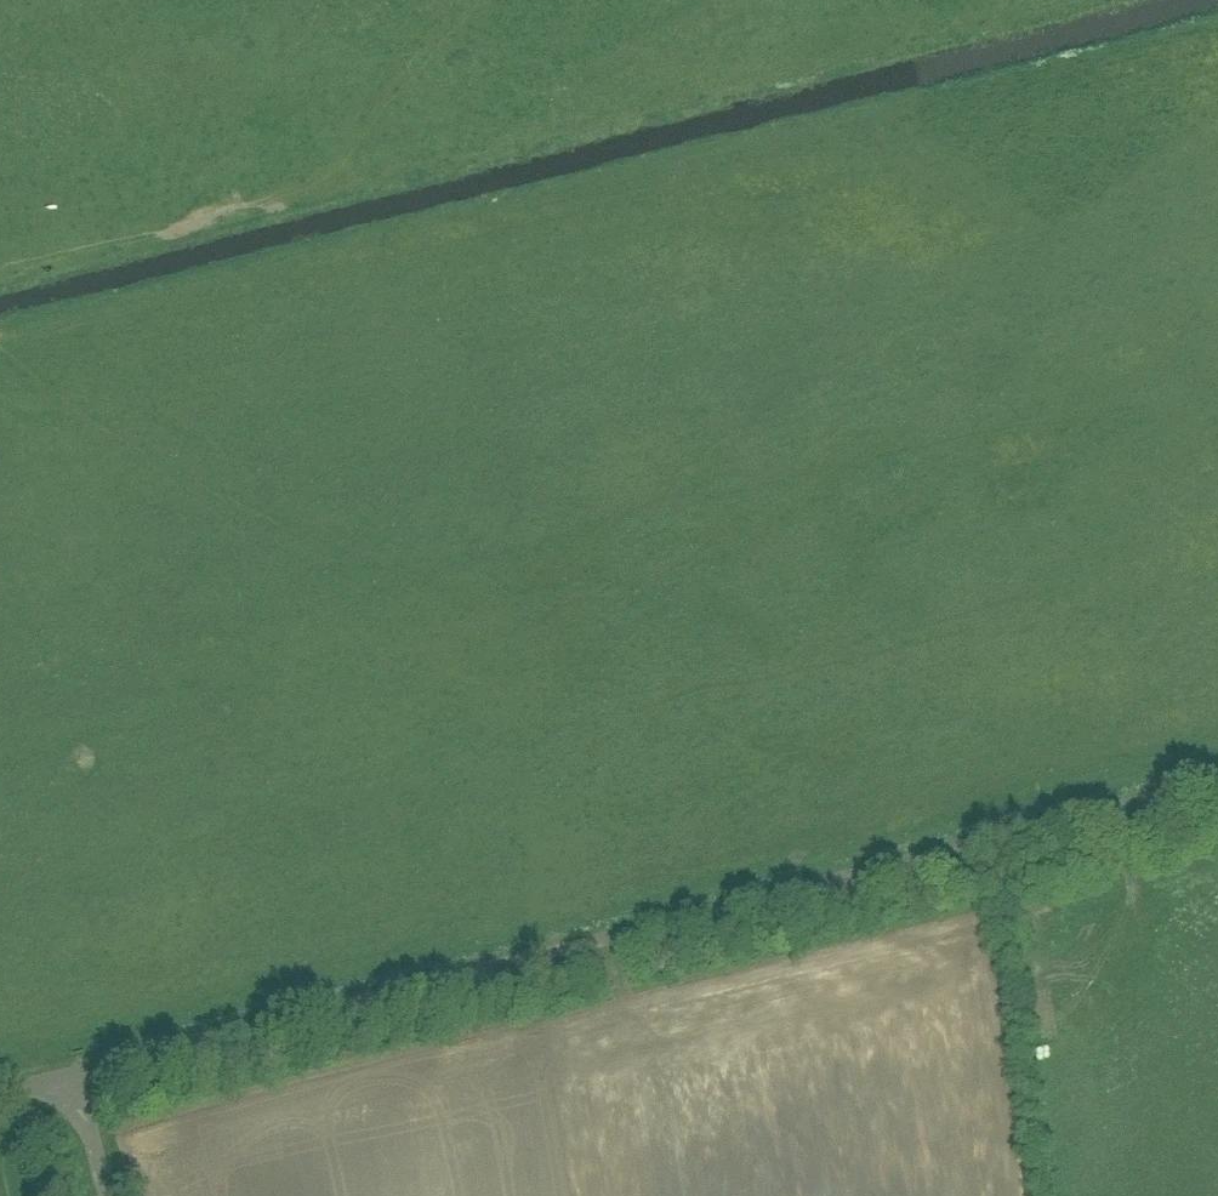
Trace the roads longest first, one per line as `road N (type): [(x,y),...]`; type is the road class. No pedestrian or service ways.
road 1 (unclassified): [(67,1081),(1217,781)]

